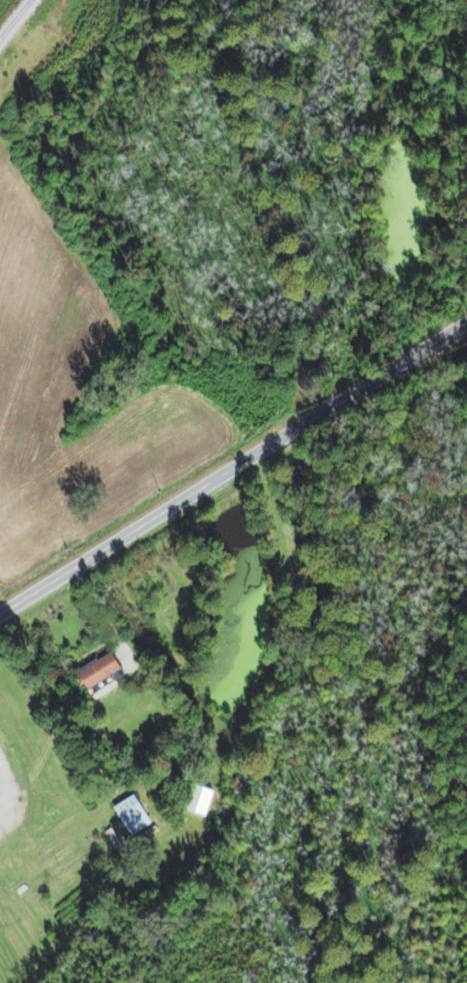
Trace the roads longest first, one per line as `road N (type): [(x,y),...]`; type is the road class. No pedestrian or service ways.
road 1 (residential): [(0,614),(466,320)]

